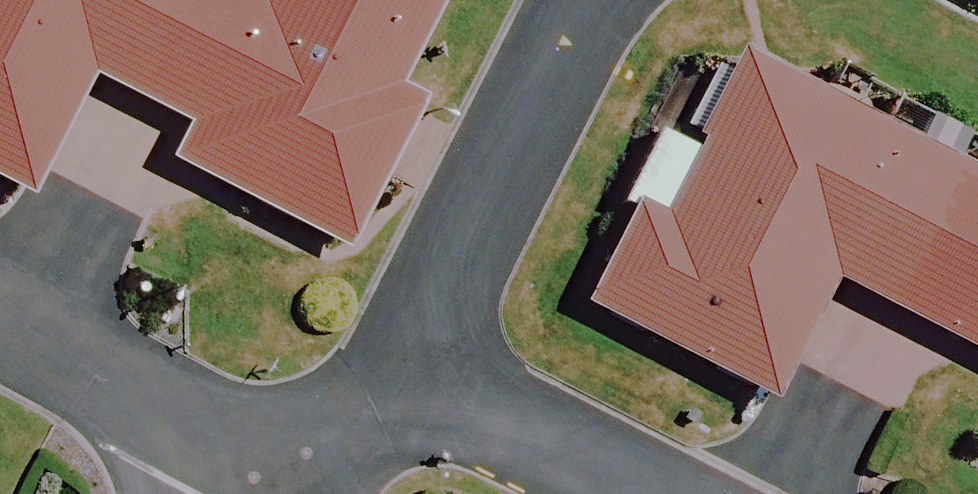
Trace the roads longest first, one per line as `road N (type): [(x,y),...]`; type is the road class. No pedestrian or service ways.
road 1 (residential): [(602,0),(401,379)]
road 2 (residential): [(237,449),(0,323)]
road 3 (residential): [(638,493),(401,379)]
road 4 (residential): [(401,379),(328,446),(237,449)]

